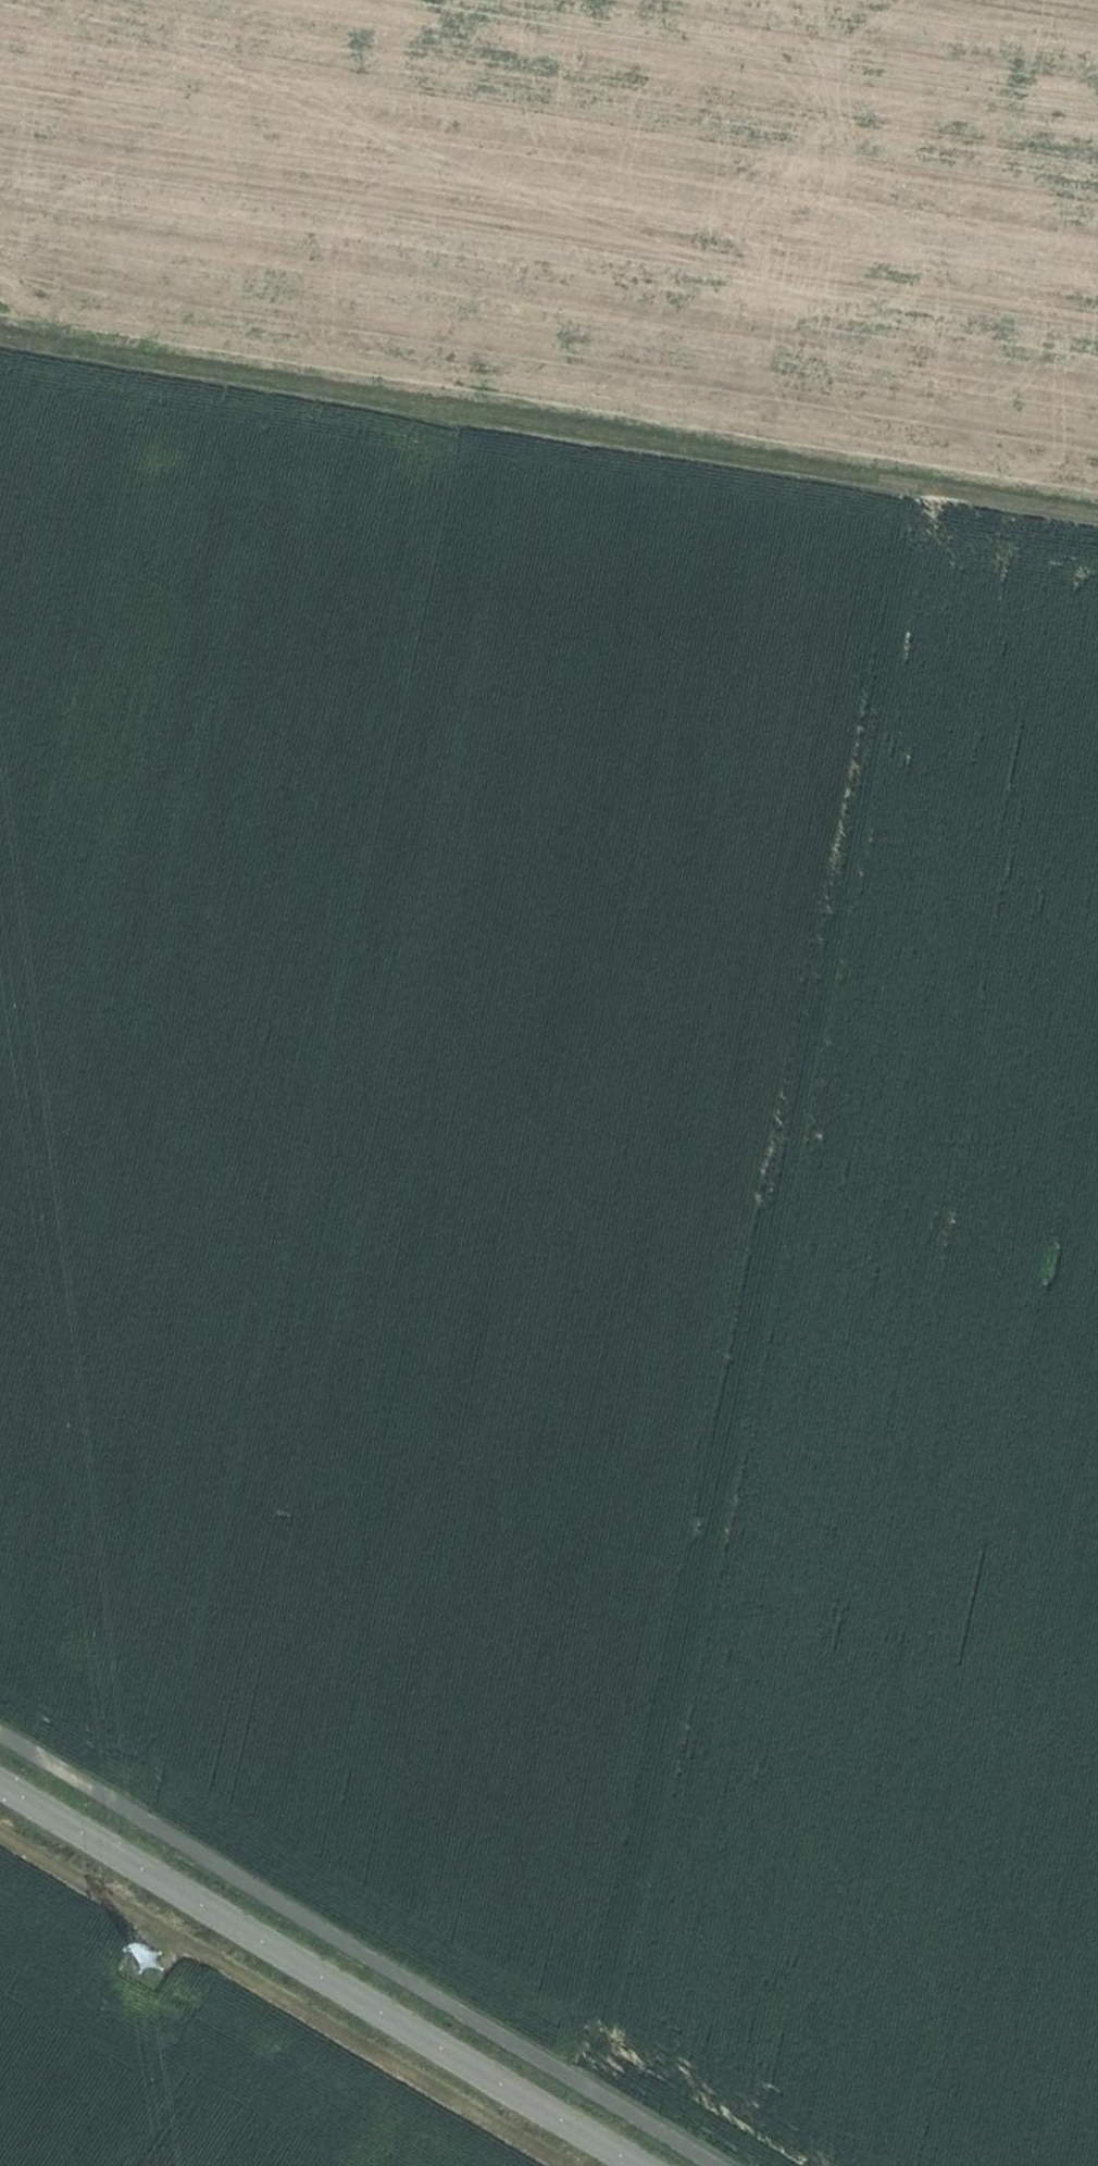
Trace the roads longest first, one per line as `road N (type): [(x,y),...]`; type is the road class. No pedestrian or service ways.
road 1 (track): [(0,321),(1097,501)]
road 2 (tertiary): [(0,1778),(644,2165)]

